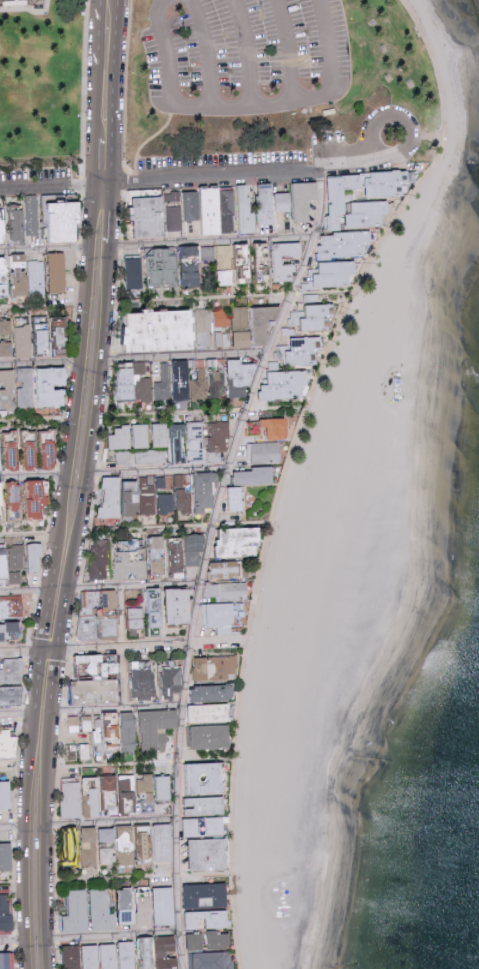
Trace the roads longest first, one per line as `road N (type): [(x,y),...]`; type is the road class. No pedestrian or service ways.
road 1 (residential): [(183,968),(176,820),(190,644),(246,412),(316,239),(320,173)]
road 2 (tertiary): [(97,185),(84,365),(56,569)]
road 3 (tertiary): [(67,591),(88,477),(110,244)]
road 4 (residential): [(97,185),(320,173),(367,157)]
road 5 (tertiary): [(36,714),(29,968)]
road 6 (tertiary): [(48,968),(51,714)]
road 7 (residential): [(0,653),(248,641)]
road 8 (tertiary): [(112,184),(120,0)]
road 9 (tertiary): [(56,569),(36,714)]
road 10 (residential): [(367,157),(406,150),(409,124),(384,119),(367,157)]
road 11 (tertiary): [(51,714),(67,591)]

